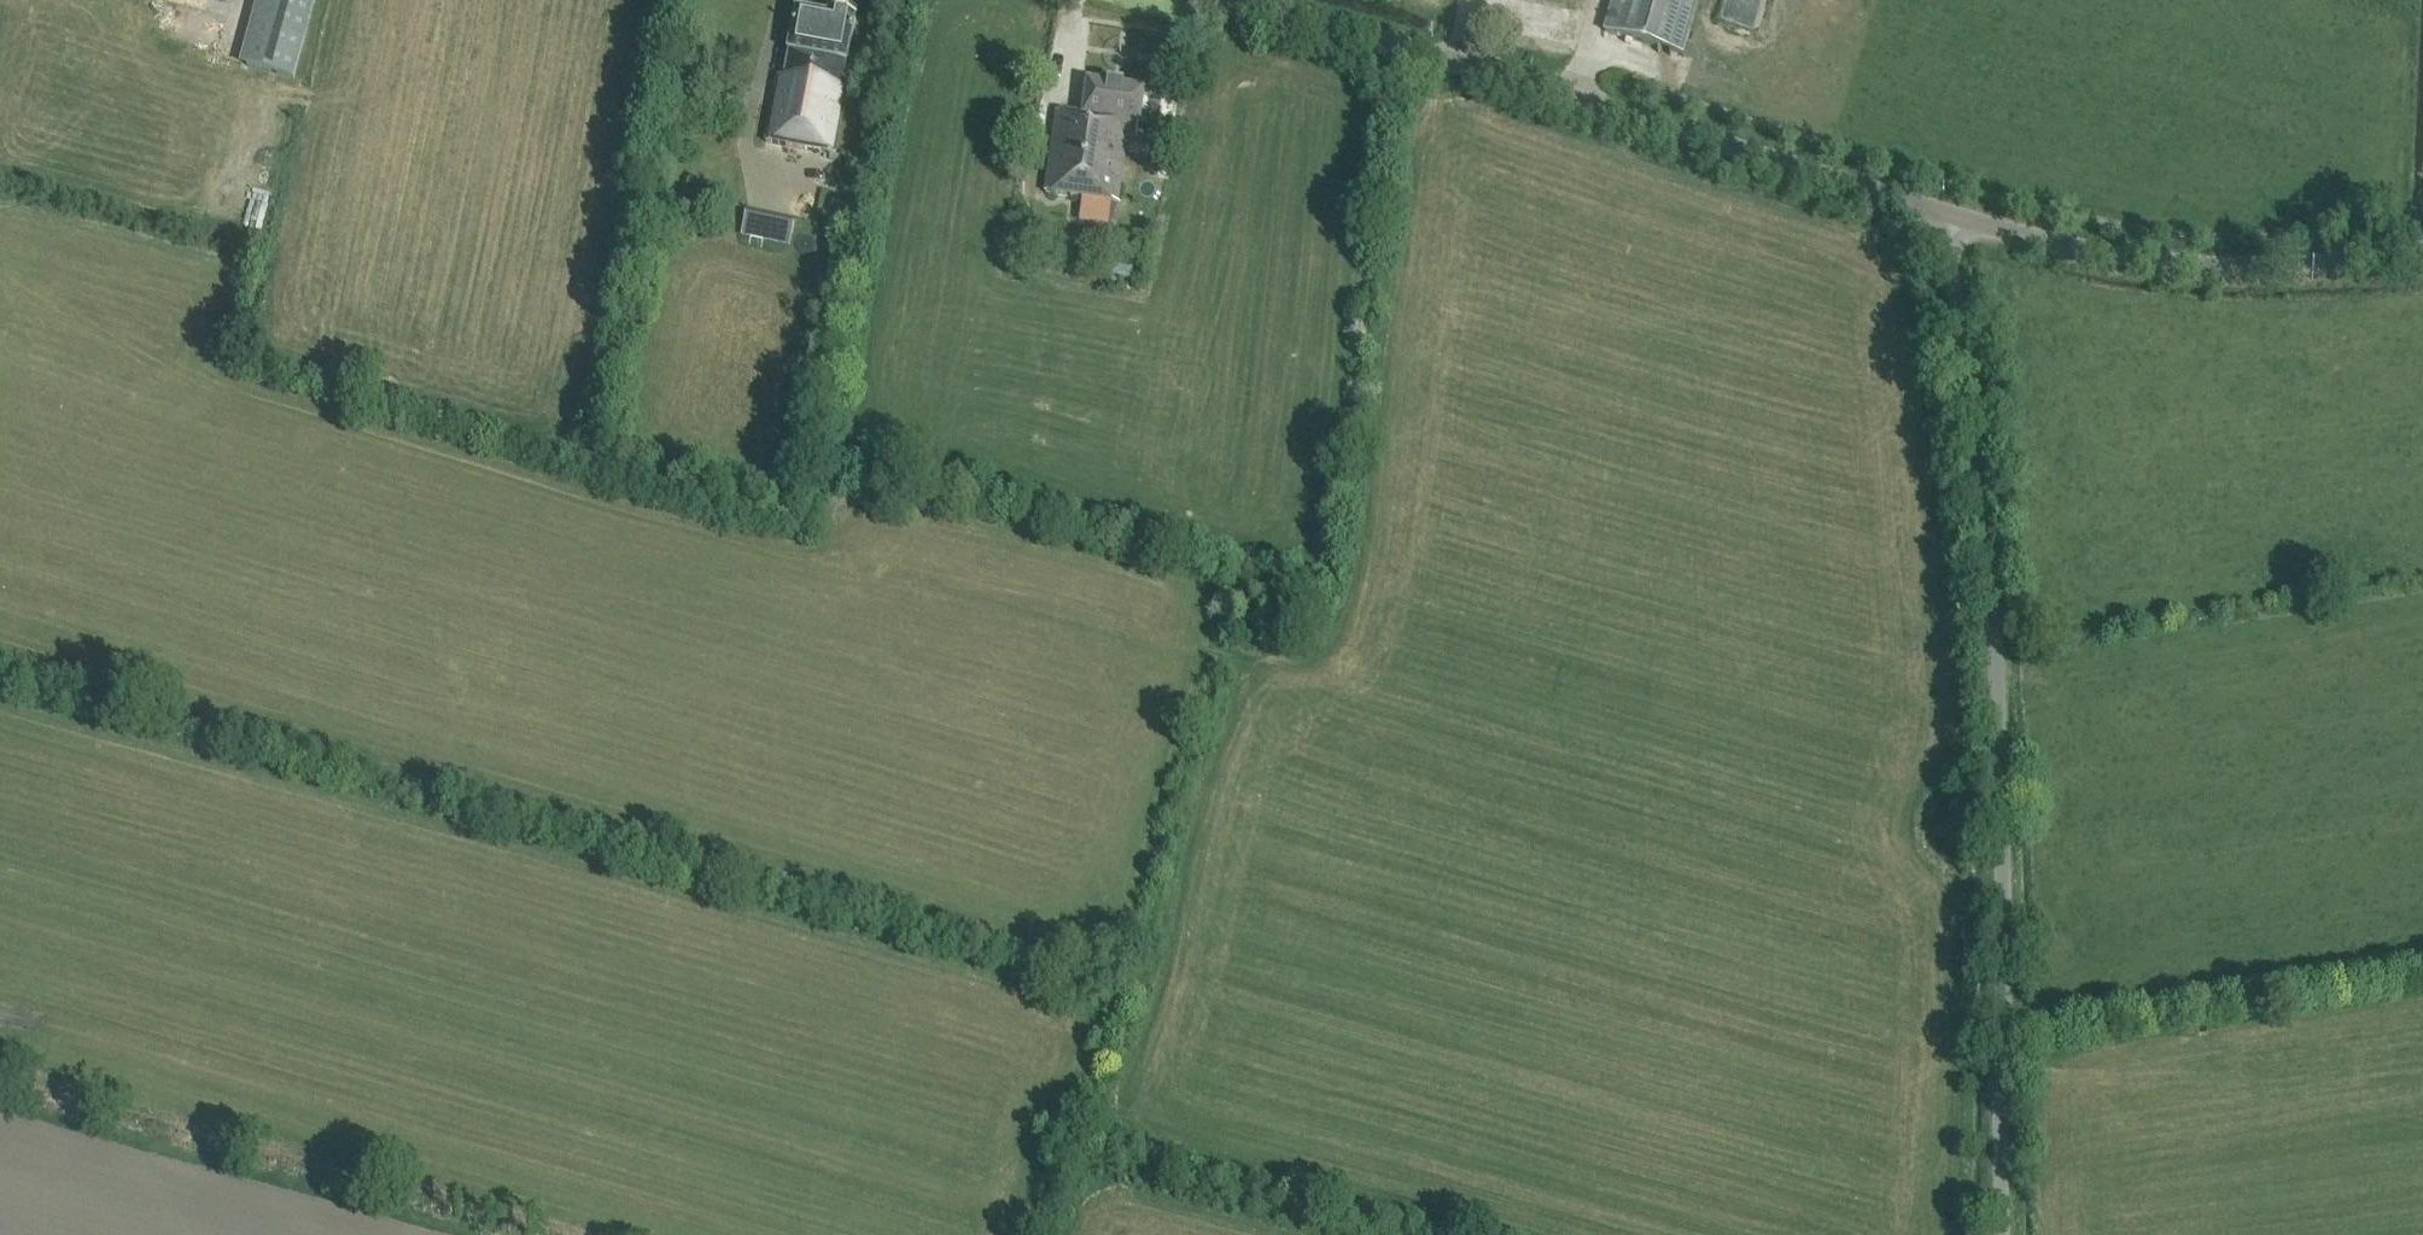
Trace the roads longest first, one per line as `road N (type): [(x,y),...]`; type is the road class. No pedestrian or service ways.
road 1 (unclassified): [(2005,1234),(1994,651),(1949,217)]
road 2 (unclassified): [(1949,217),(1455,55),(1246,0)]
road 3 (unclassified): [(2422,260),(2347,272),(2167,274),(1949,217)]

